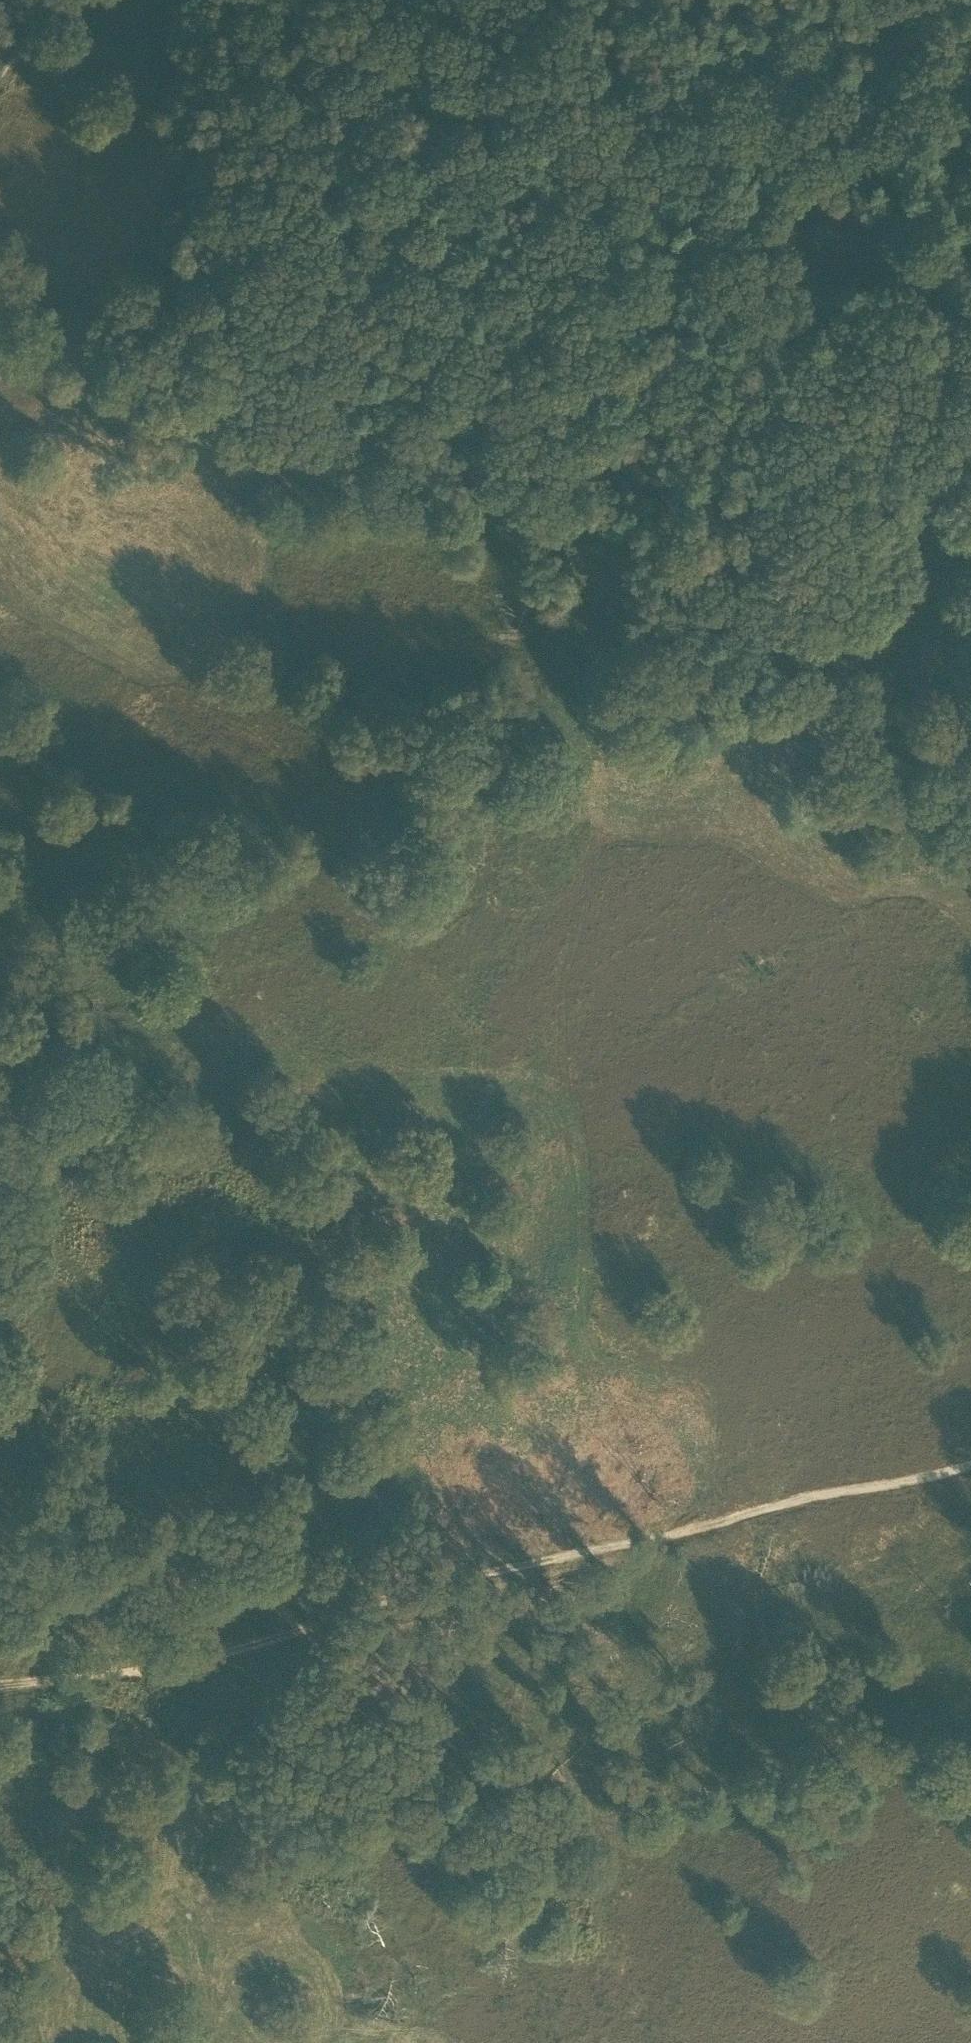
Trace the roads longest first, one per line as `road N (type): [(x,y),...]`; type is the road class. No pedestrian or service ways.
road 1 (track): [(0,1689),(92,1688),(234,1661),(422,1598),(970,1471)]

